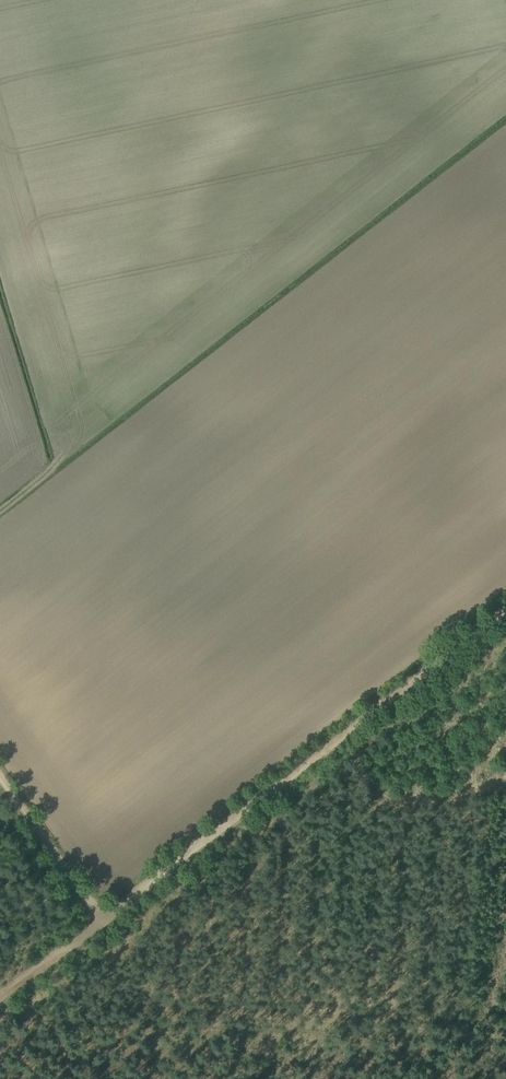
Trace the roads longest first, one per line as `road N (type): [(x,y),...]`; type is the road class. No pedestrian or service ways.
road 1 (track): [(105,921),(505,606)]
road 2 (track): [(105,921),(0,778)]
road 3 (track): [(0,998),(105,921)]

